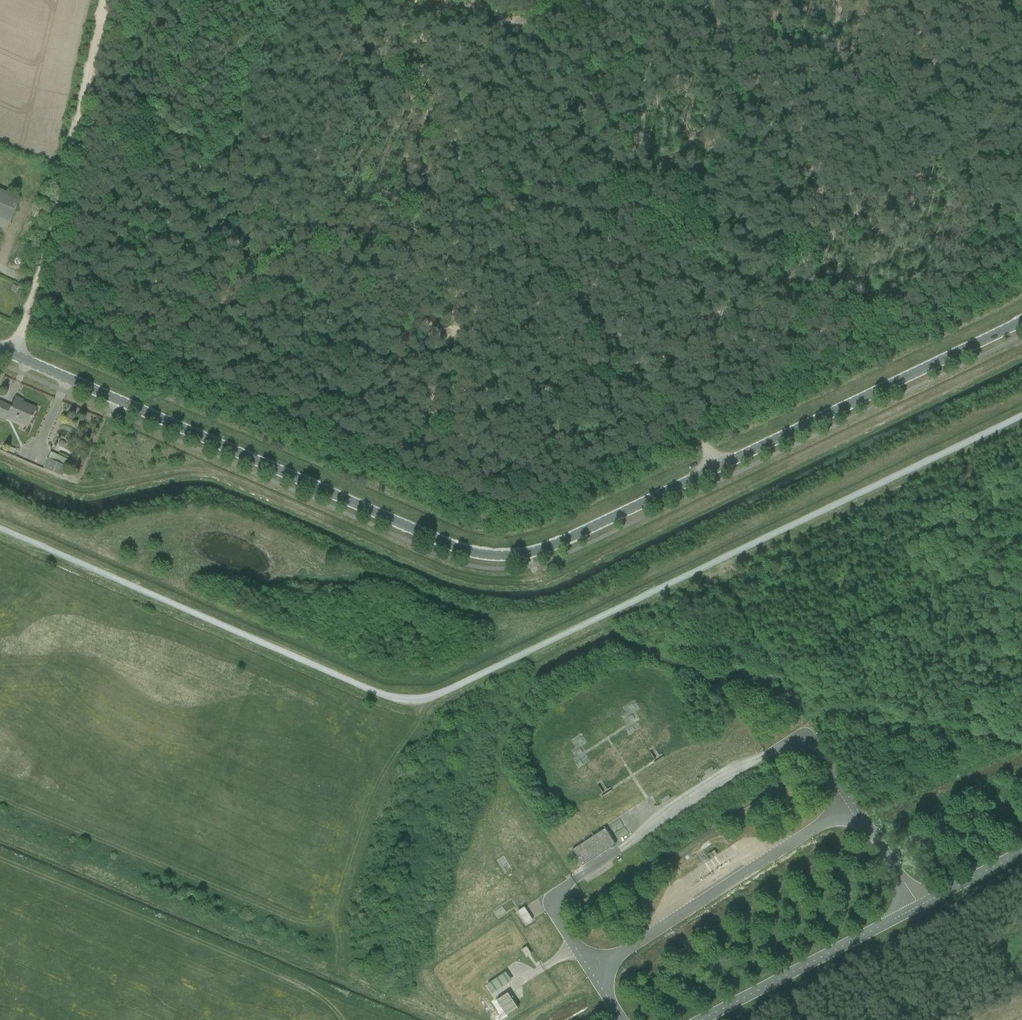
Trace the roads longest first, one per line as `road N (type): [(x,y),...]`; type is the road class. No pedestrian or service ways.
road 1 (tertiary): [(0,350),(451,546),(506,556),(568,538),(1021,321)]
road 2 (track): [(1021,350),(556,575),(516,583),(446,572),(218,473),(191,469),(84,487),(0,457)]
road 3 (track): [(107,0),(18,343),(22,374)]

